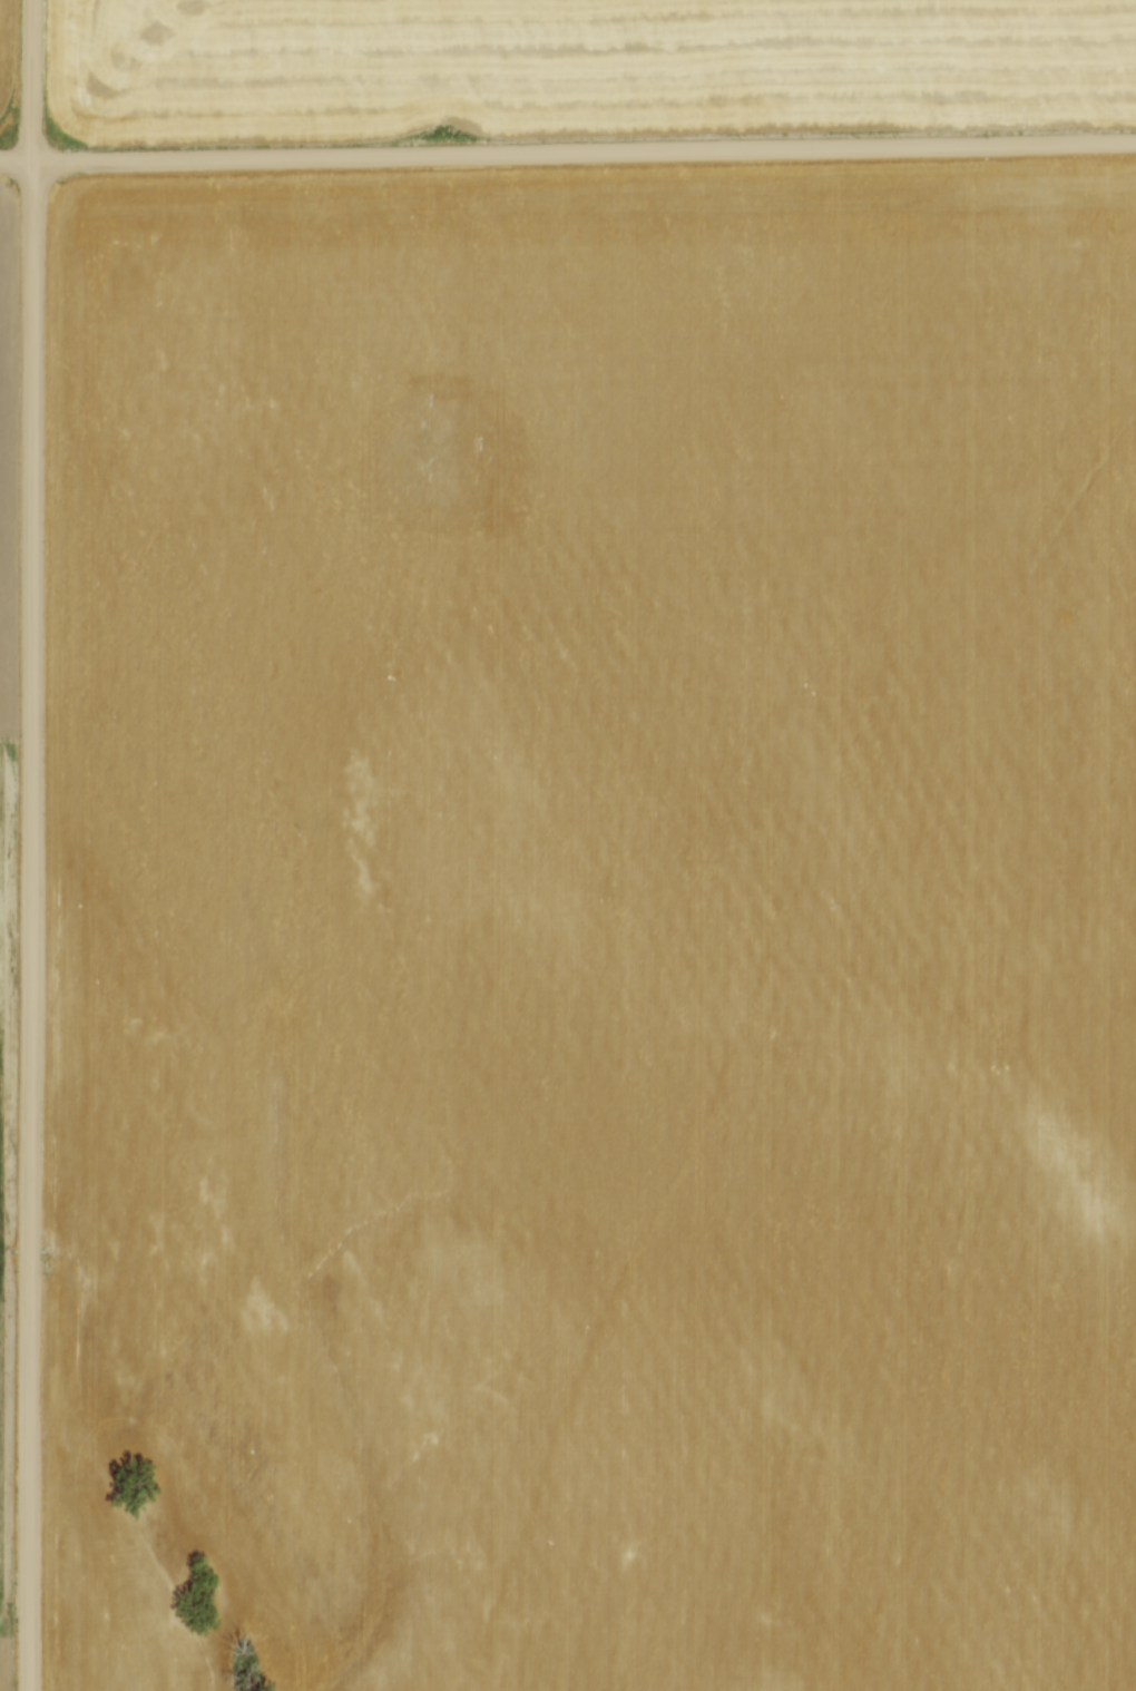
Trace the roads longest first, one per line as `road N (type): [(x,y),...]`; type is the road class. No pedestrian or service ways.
road 1 (residential): [(36,0),(31,1690)]
road 2 (residential): [(0,158),(1135,142)]

